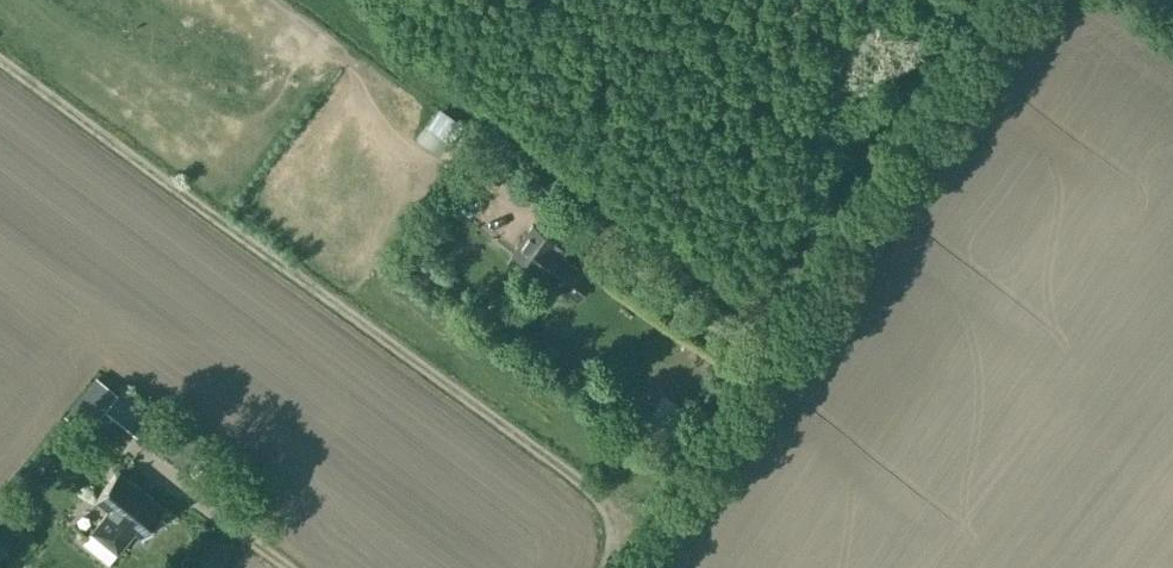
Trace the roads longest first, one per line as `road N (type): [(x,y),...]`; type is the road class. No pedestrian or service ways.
road 1 (track): [(761,309),(325,0)]
road 2 (track): [(753,354),(767,333),(761,309),(979,0)]

